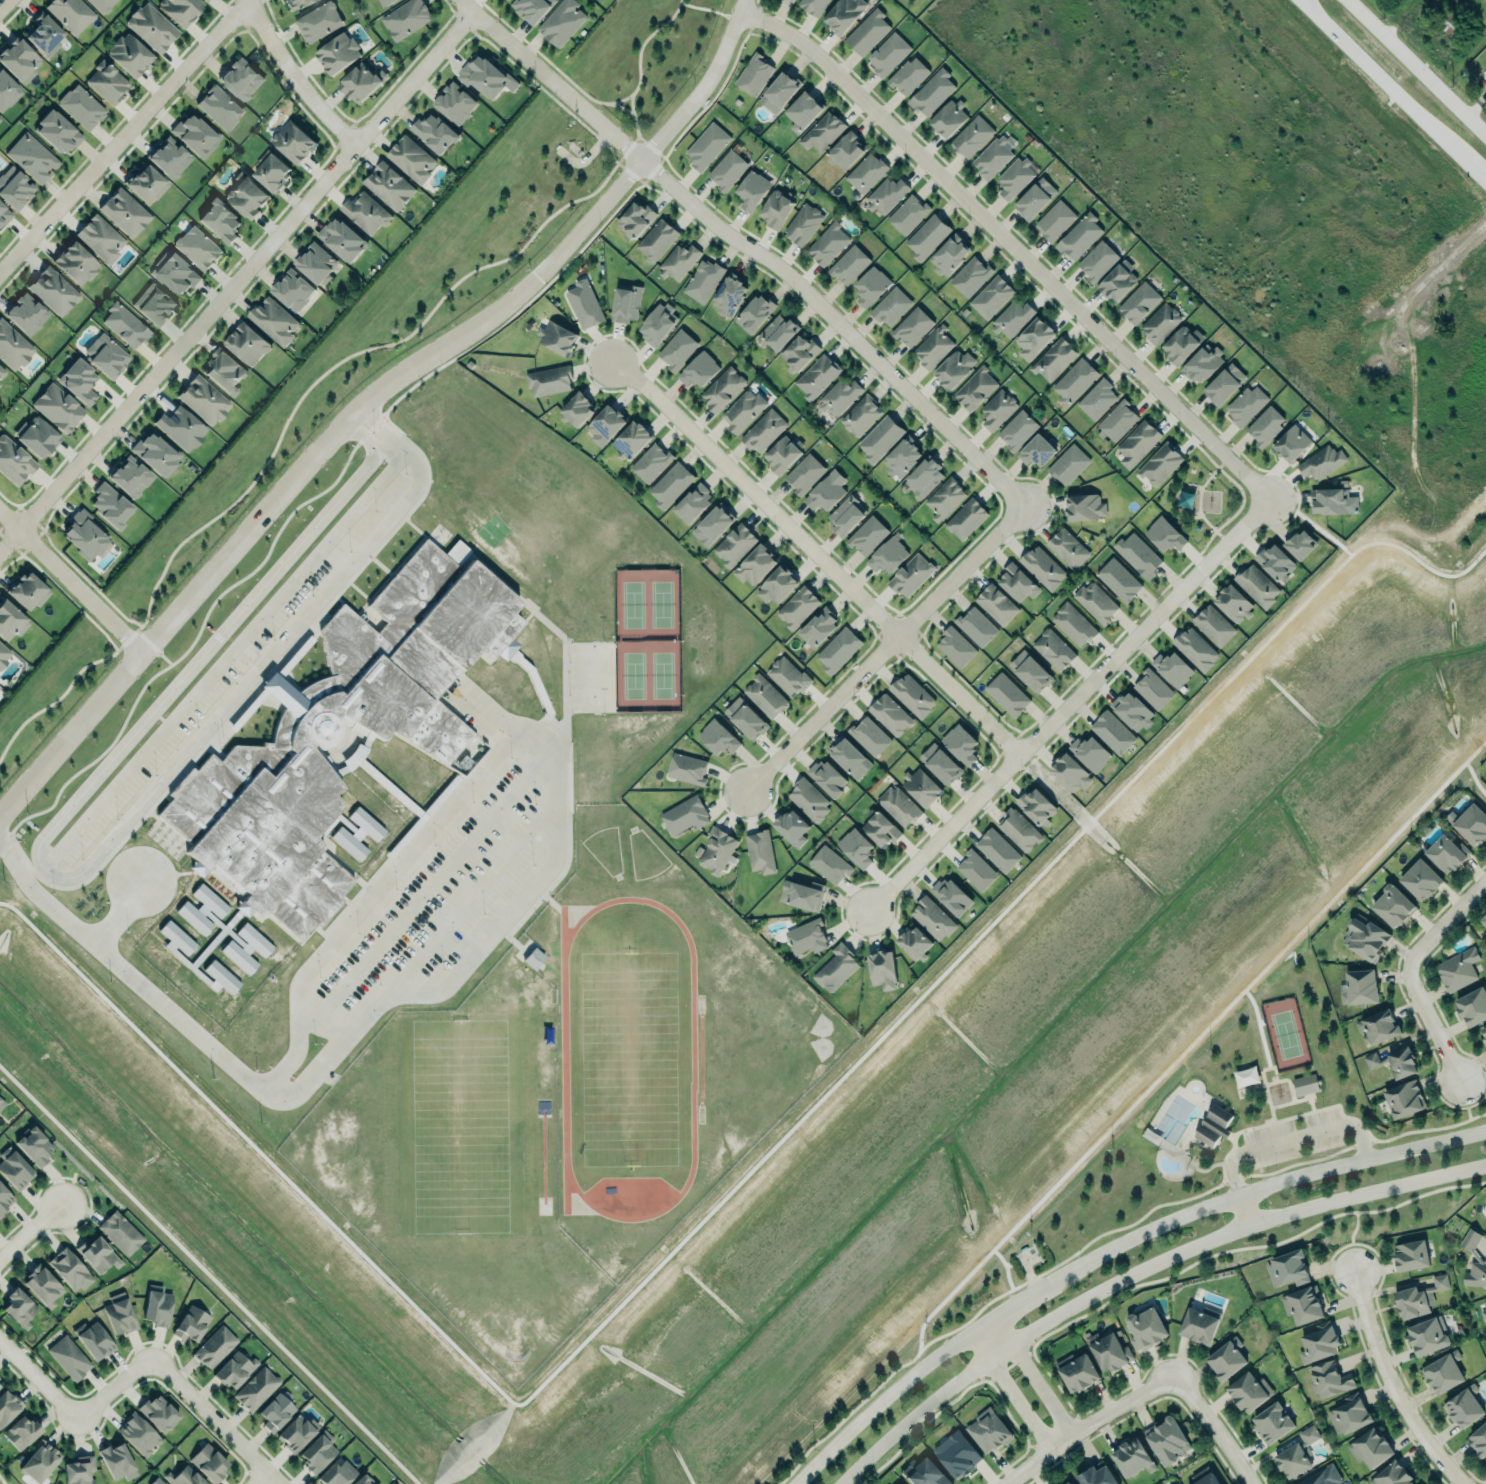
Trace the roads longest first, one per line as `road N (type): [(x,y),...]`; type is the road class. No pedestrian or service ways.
road 1 (tertiary): [(745,0),(699,94),(545,271),(351,413),(0,815)]
road 2 (secondary): [(1485,1133),(1282,1182),(1105,1249),(912,1372),(793,1483)]
road 3 (residential): [(459,0),(724,233),(781,269),(1023,506)]
road 4 (secondary): [(840,1483),(984,1359),(1121,1278),(1320,1204),(1485,1164)]
road 5 (residential): [(740,13),(813,53),(1267,496)]
road 6 (residential): [(471,14),(0,552)]
road 7 (residential): [(1267,496),(868,911)]
road 8 (residential): [(609,363),(653,395),(1018,750)]
road 9 (residential): [(1023,506),(746,790)]
road 10 (residential): [(252,2),(0,273)]
road 11 (secondary): [(1302,0),(1485,180)]
road 12 (residential): [(1358,1272),(1397,1396),(1464,1483)]
road 13 (residential): [(1003,1483),(1071,1433),(1174,1377)]
road 14 (residential): [(0,510),(143,651)]
road 15 (secondary): [(1485,137),(1346,0)]
road 16 (residential): [(251,0),(301,90),(356,146)]
road 17 (residential): [(281,1483),(152,1356)]
road 18 (residential): [(1071,1433),(991,1315)]
road 19 (residential): [(966,1332),(1047,1449)]
road 20 (residential): [(1458,1086),(1409,987),(1408,965)]
road 21 (residential): [(1174,1377),(1252,1483)]

